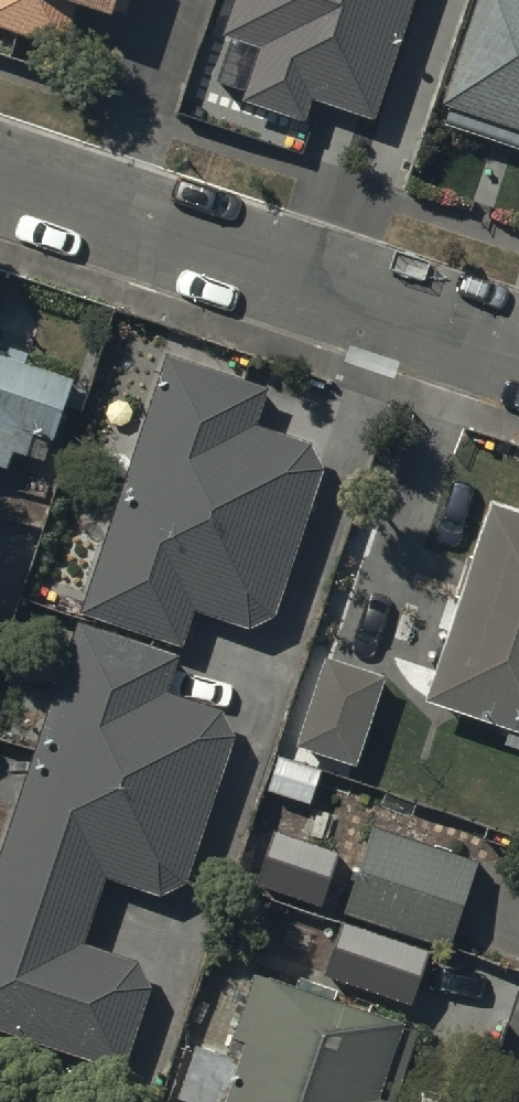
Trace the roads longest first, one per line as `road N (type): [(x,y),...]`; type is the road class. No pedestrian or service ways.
road 1 (residential): [(0,184),(518,360)]

